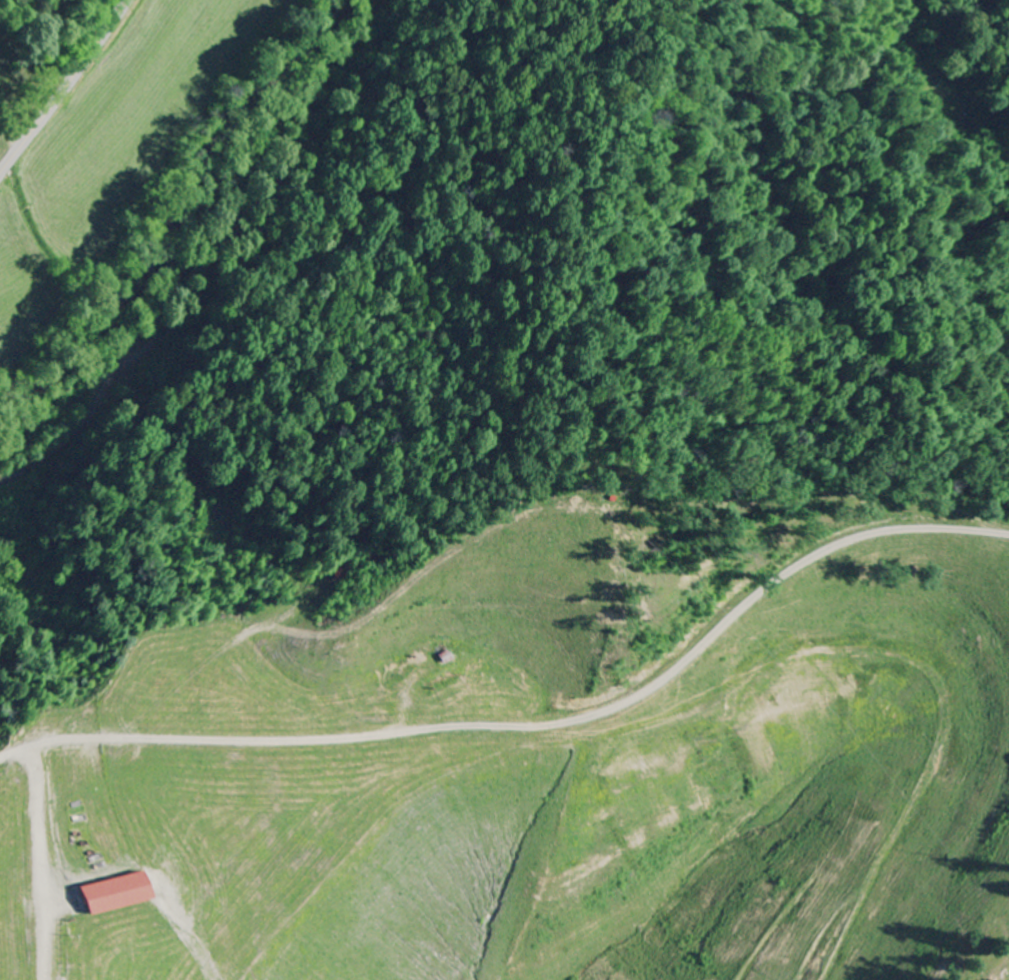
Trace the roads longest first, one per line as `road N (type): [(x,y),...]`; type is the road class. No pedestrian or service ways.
road 1 (secondary): [(133,0),(0,176)]

